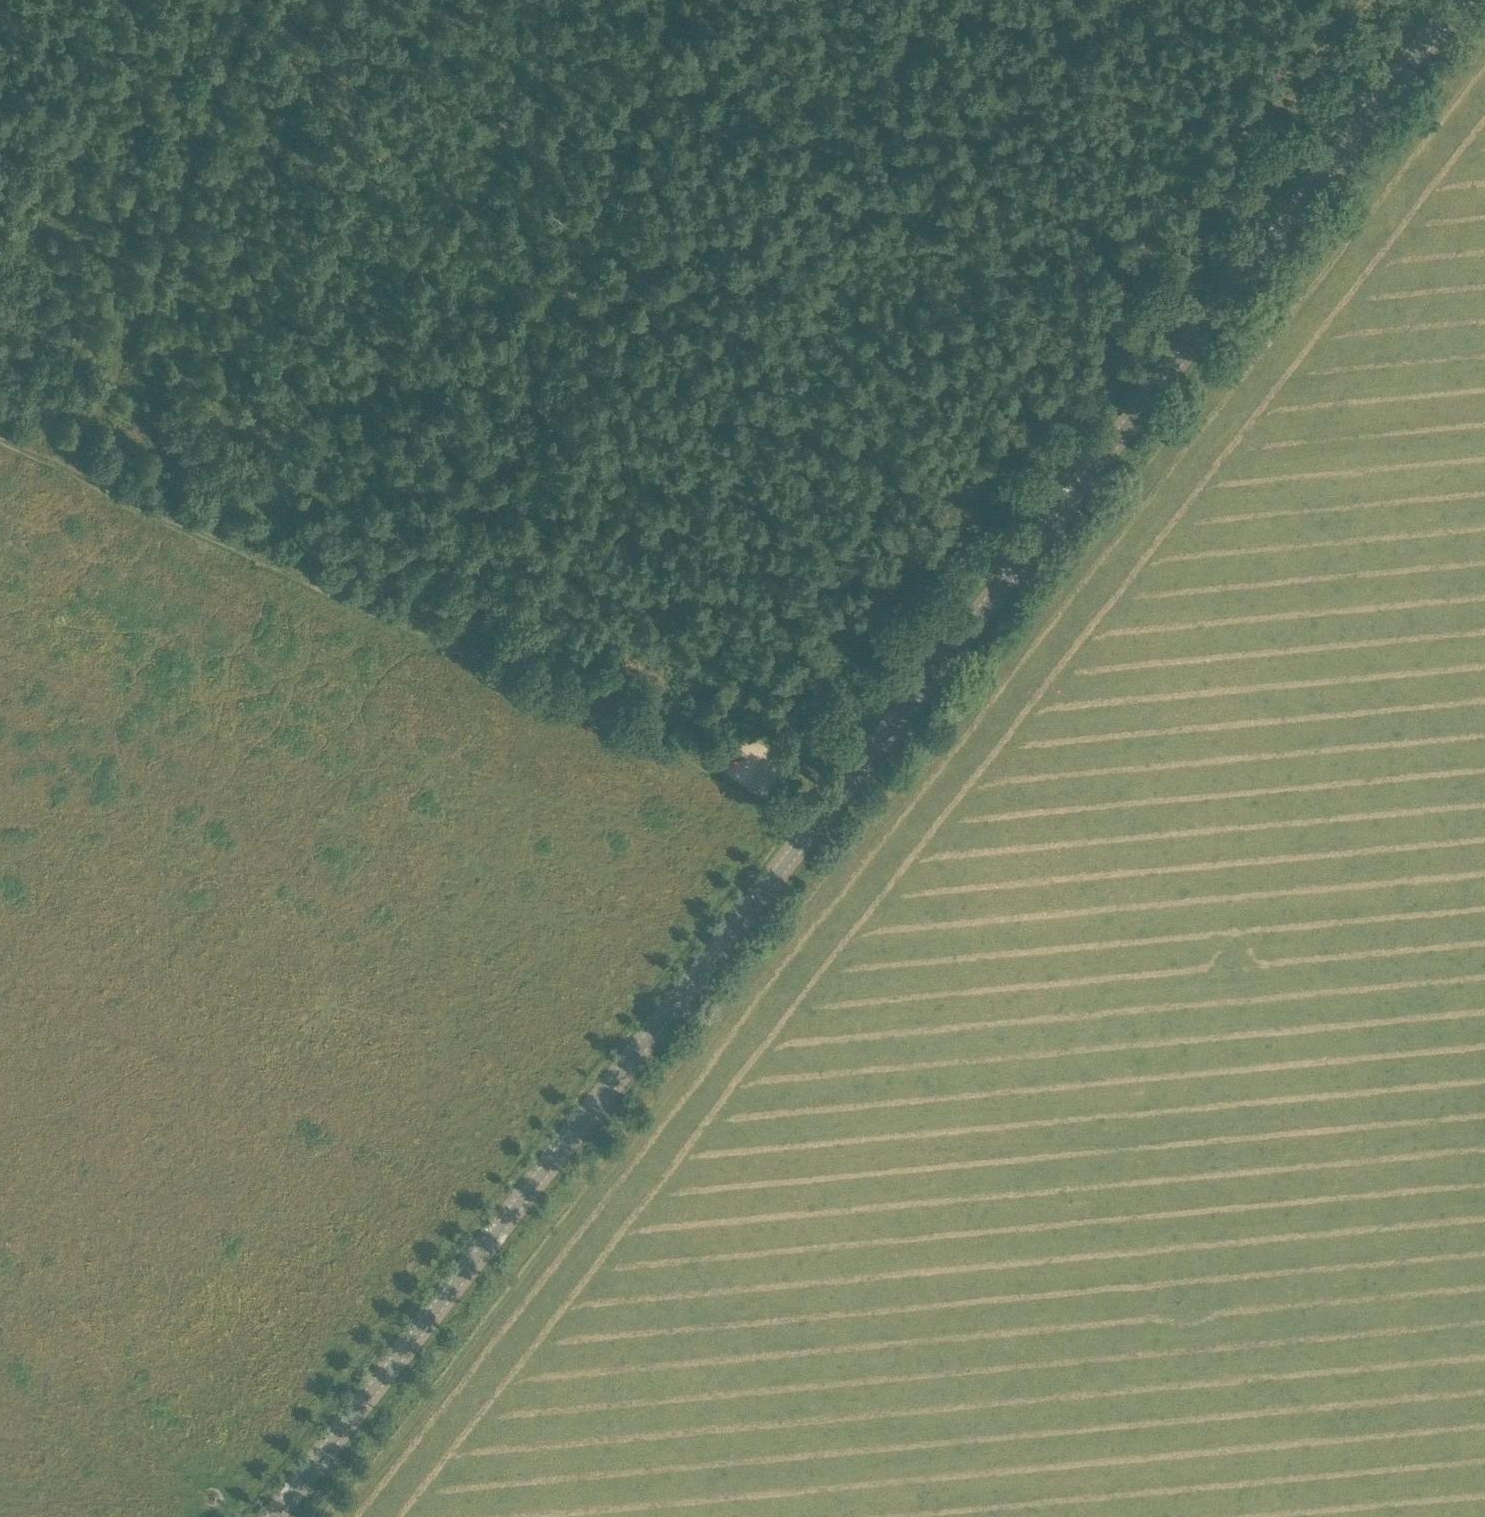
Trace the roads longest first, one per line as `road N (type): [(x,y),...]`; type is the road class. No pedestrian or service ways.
road 1 (secondary): [(272,1516),(1460,0)]
road 2 (track): [(571,306),(655,297),(747,274),(873,210),(1013,111),(1106,0)]
road 3 (track): [(0,445),(457,651)]
road 4 (track): [(457,651),(817,821)]
road 5 (track): [(571,306),(457,651)]
road 6 (track): [(677,0),(571,306)]

